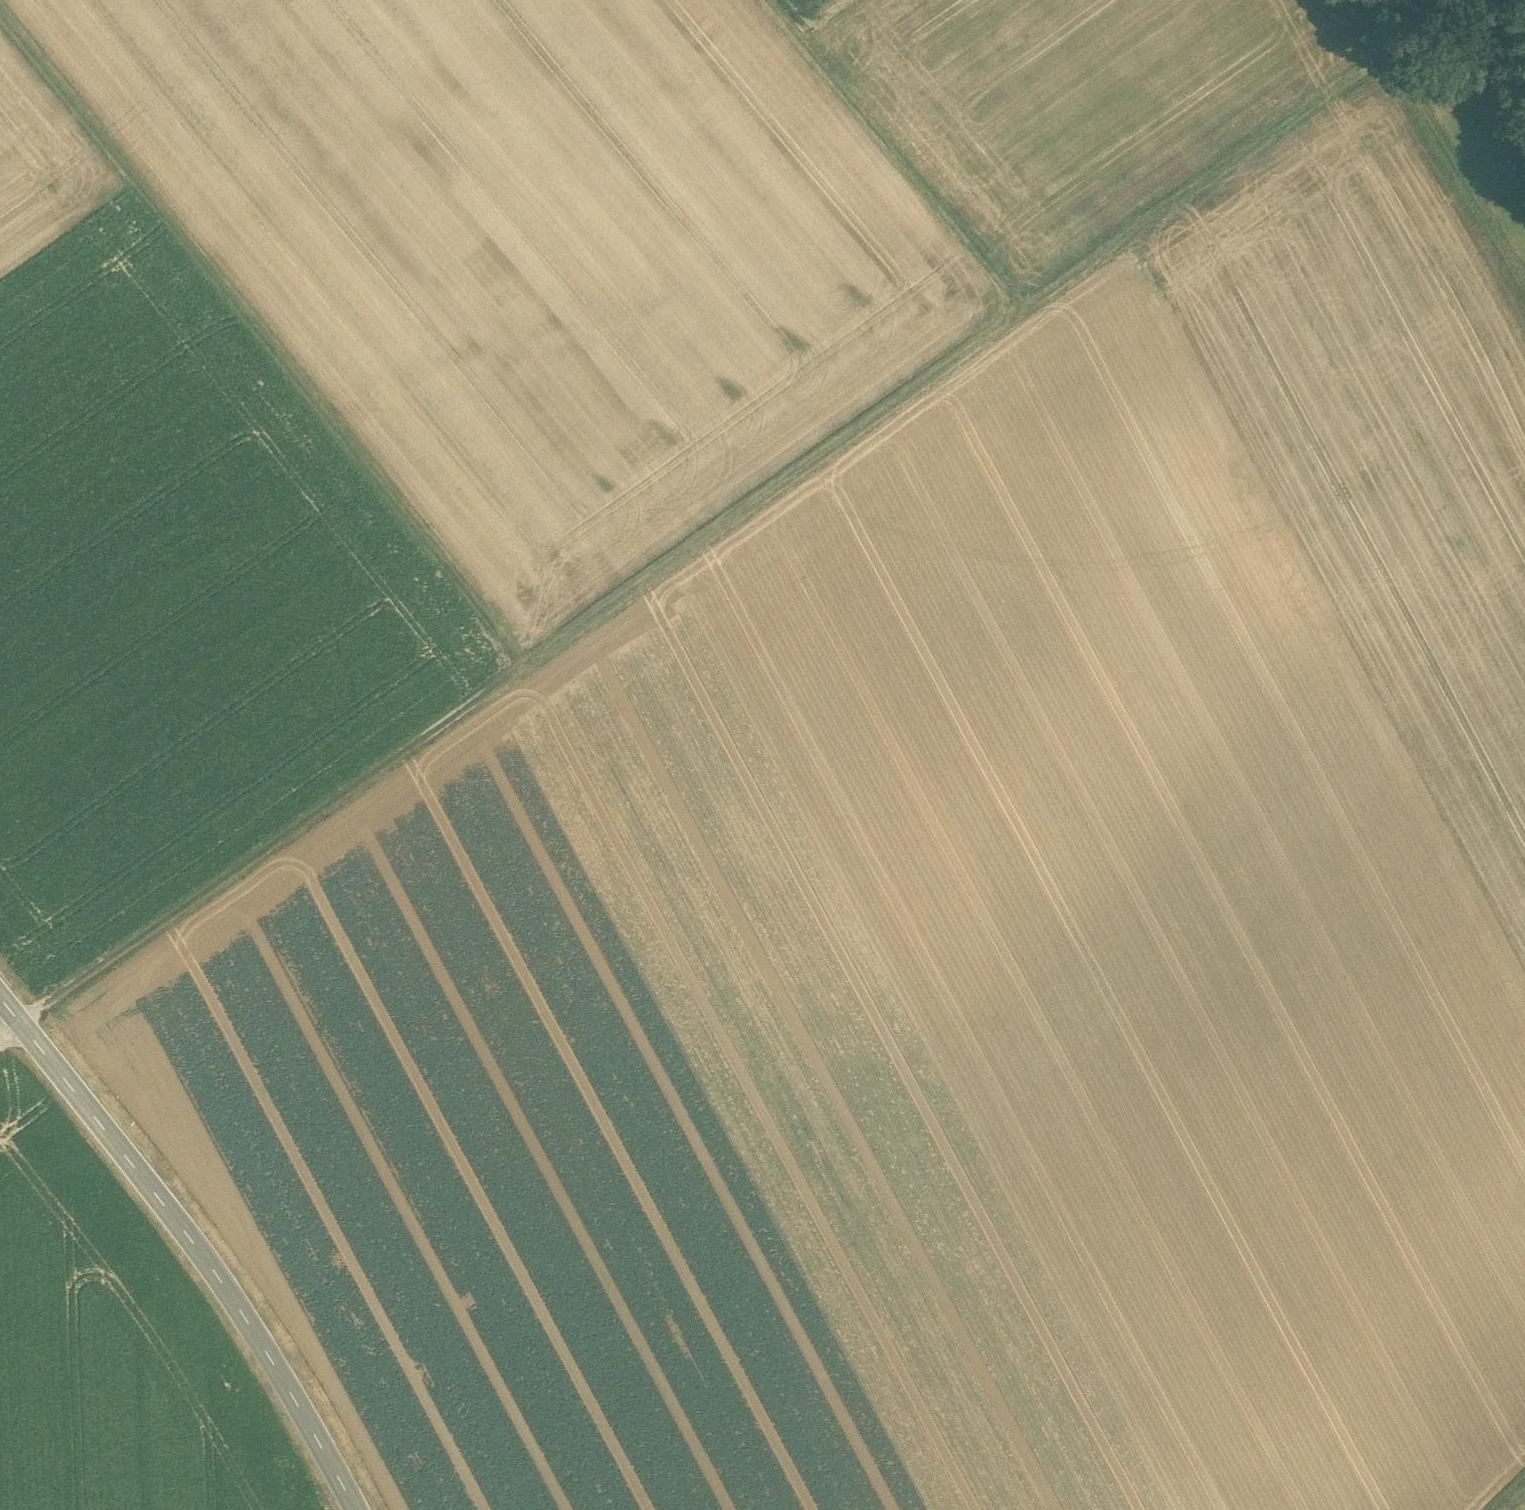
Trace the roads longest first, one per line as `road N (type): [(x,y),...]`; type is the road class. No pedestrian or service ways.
road 1 (track): [(0,1041),(1387,56),(1524,286)]
road 2 (track): [(0,14),(526,665)]
road 3 (secondary): [(358,1509),(217,1279),(0,998)]
road 4 (track): [(767,0),(1025,314)]

